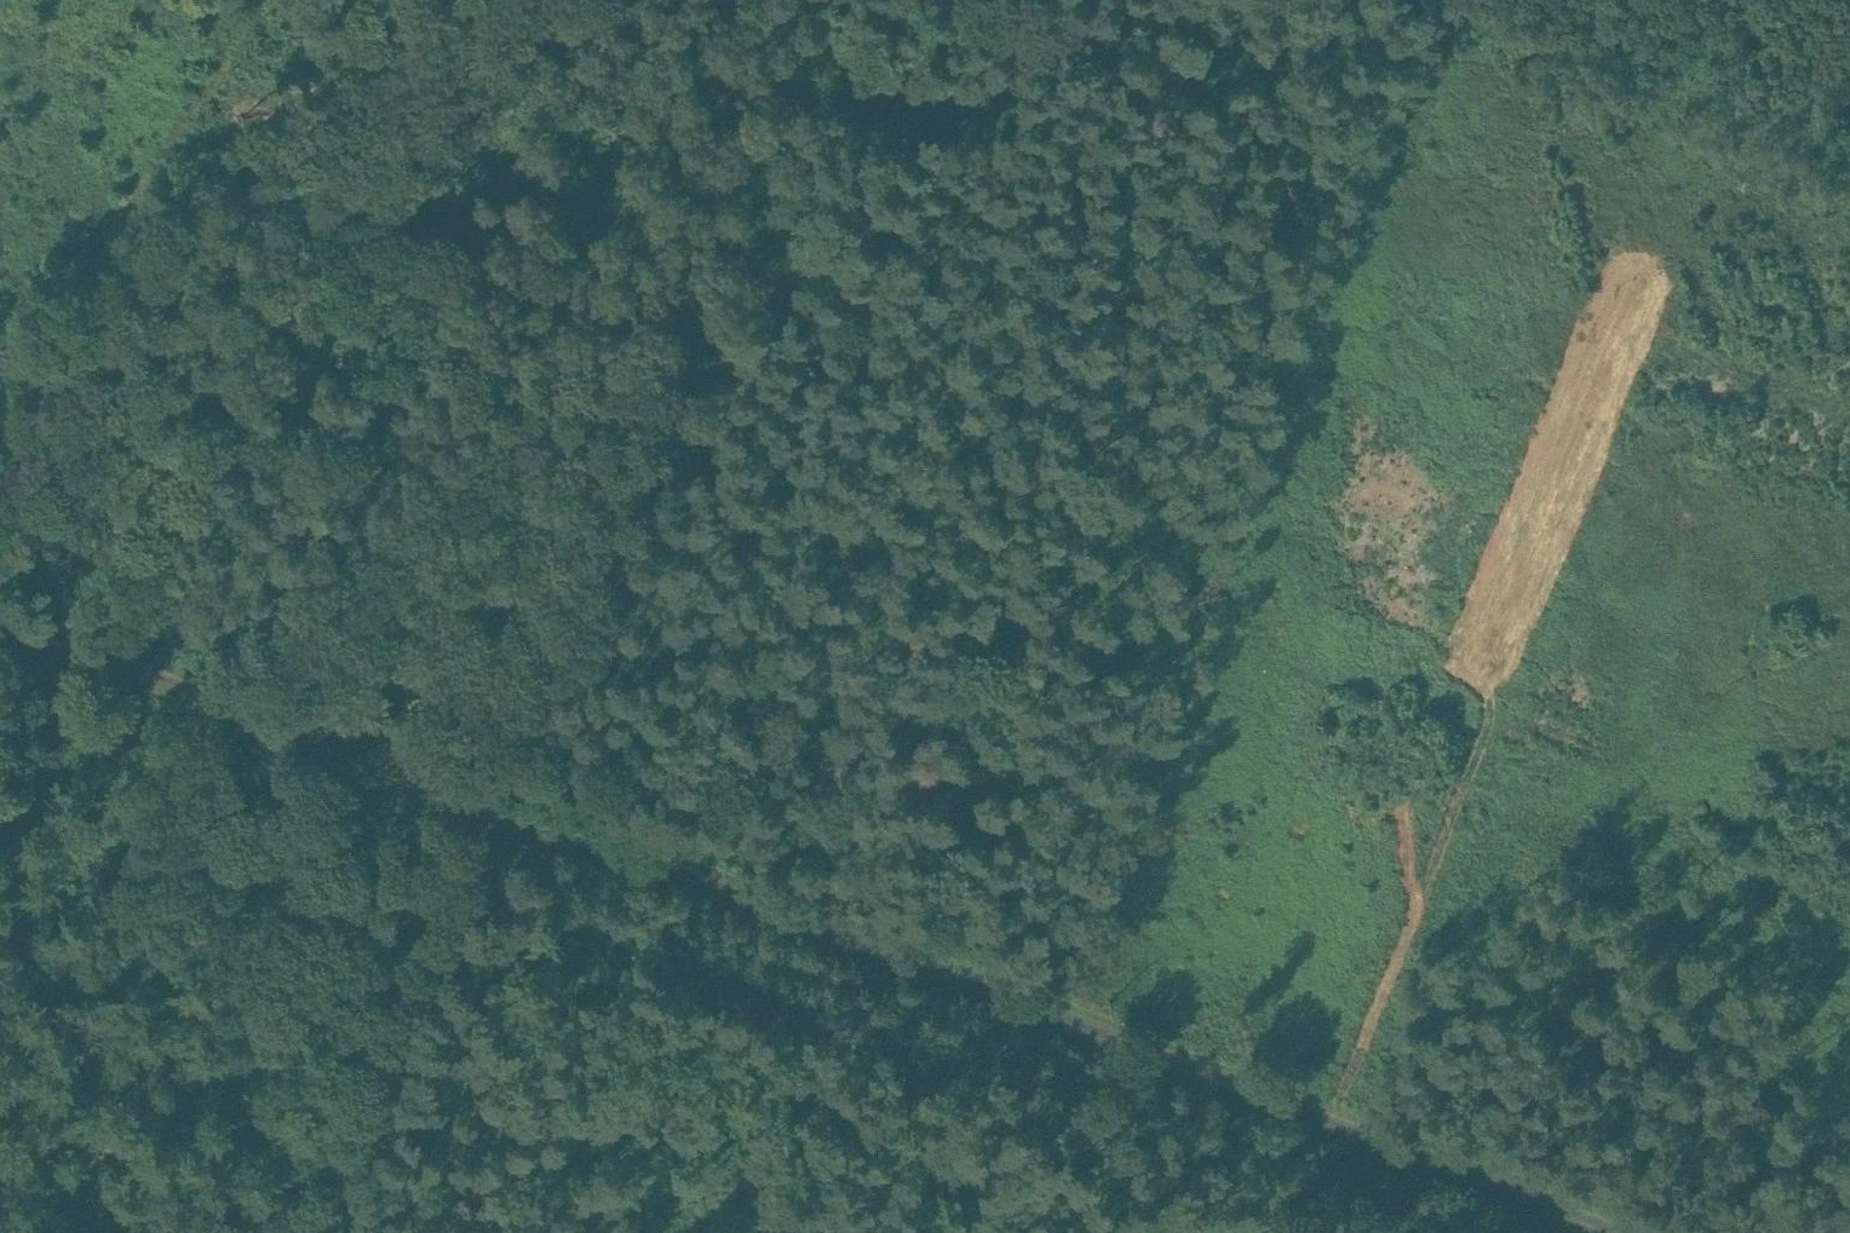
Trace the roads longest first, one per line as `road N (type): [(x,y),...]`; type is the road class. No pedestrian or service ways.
road 1 (track): [(1695,1232),(471,773)]
road 2 (track): [(471,773),(0,596)]
road 3 (track): [(258,0),(0,347)]

